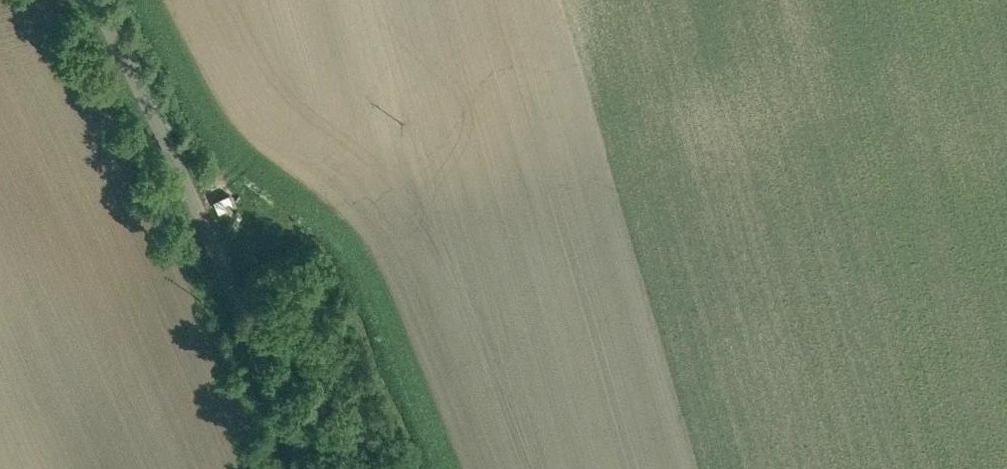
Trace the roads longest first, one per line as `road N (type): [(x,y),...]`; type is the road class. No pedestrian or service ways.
road 1 (unclassified): [(309,468),(103,0)]

